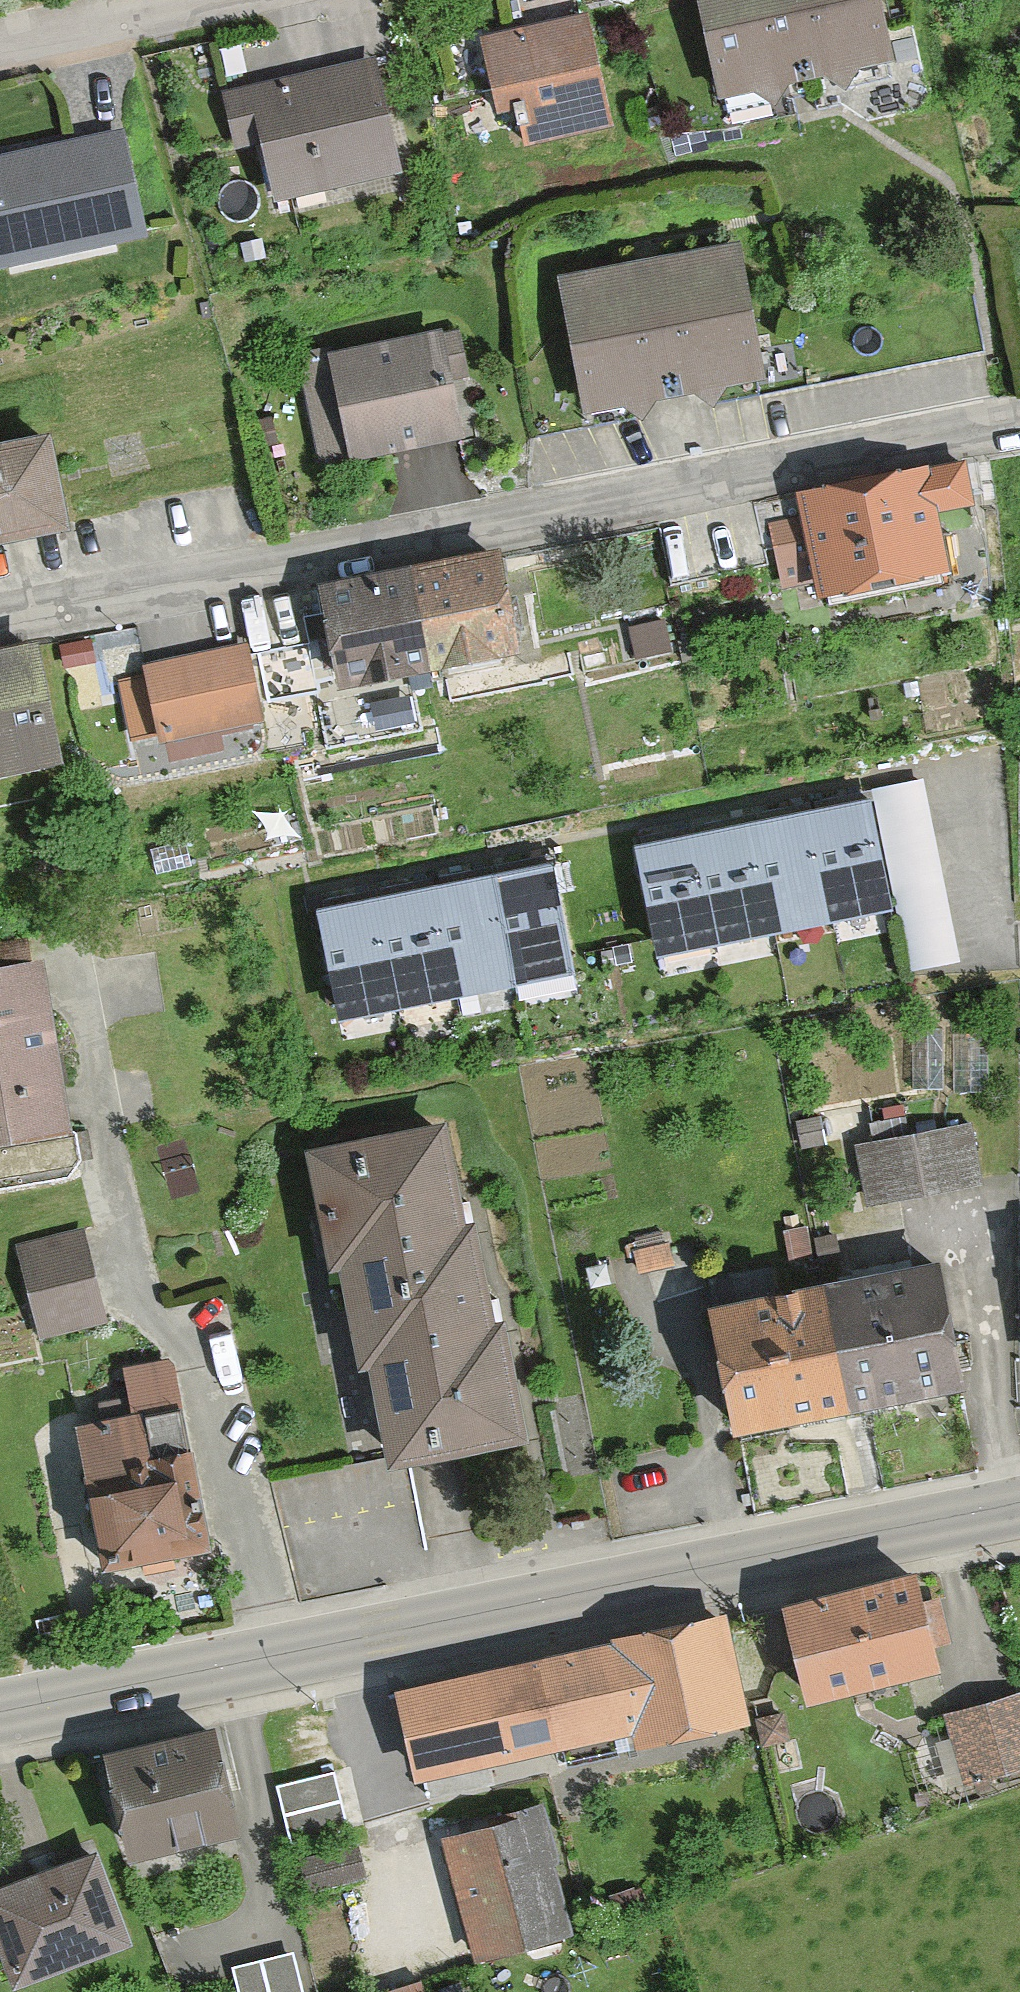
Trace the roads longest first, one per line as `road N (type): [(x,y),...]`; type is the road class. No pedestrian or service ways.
road 1 (secondary): [(0,1719),(1019,1510)]
road 2 (residential): [(1019,428),(0,621)]
road 3 (residential): [(243,0),(0,57)]

